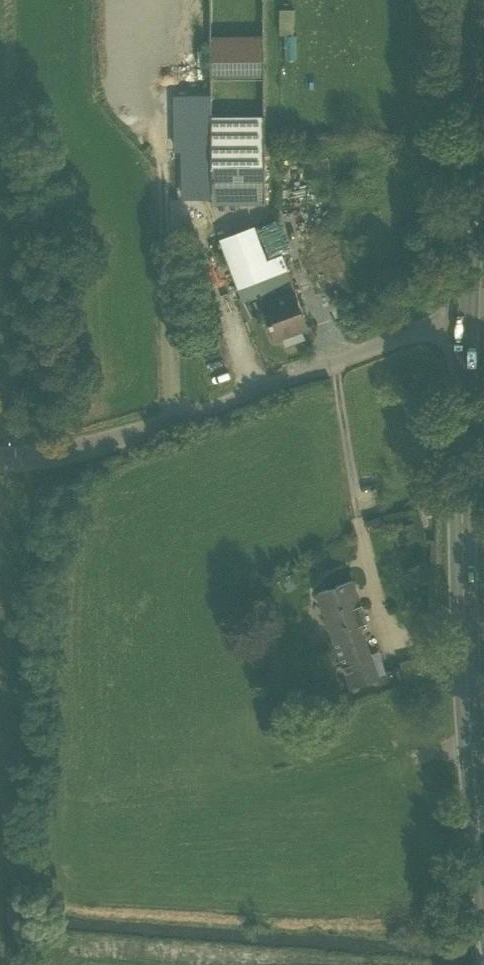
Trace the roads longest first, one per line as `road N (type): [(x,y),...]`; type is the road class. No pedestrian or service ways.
road 1 (primary): [(483,869),(464,605),(465,313)]
road 2 (unclassified): [(465,313),(106,443),(0,459)]
road 3 (primary): [(465,313),(483,0)]

